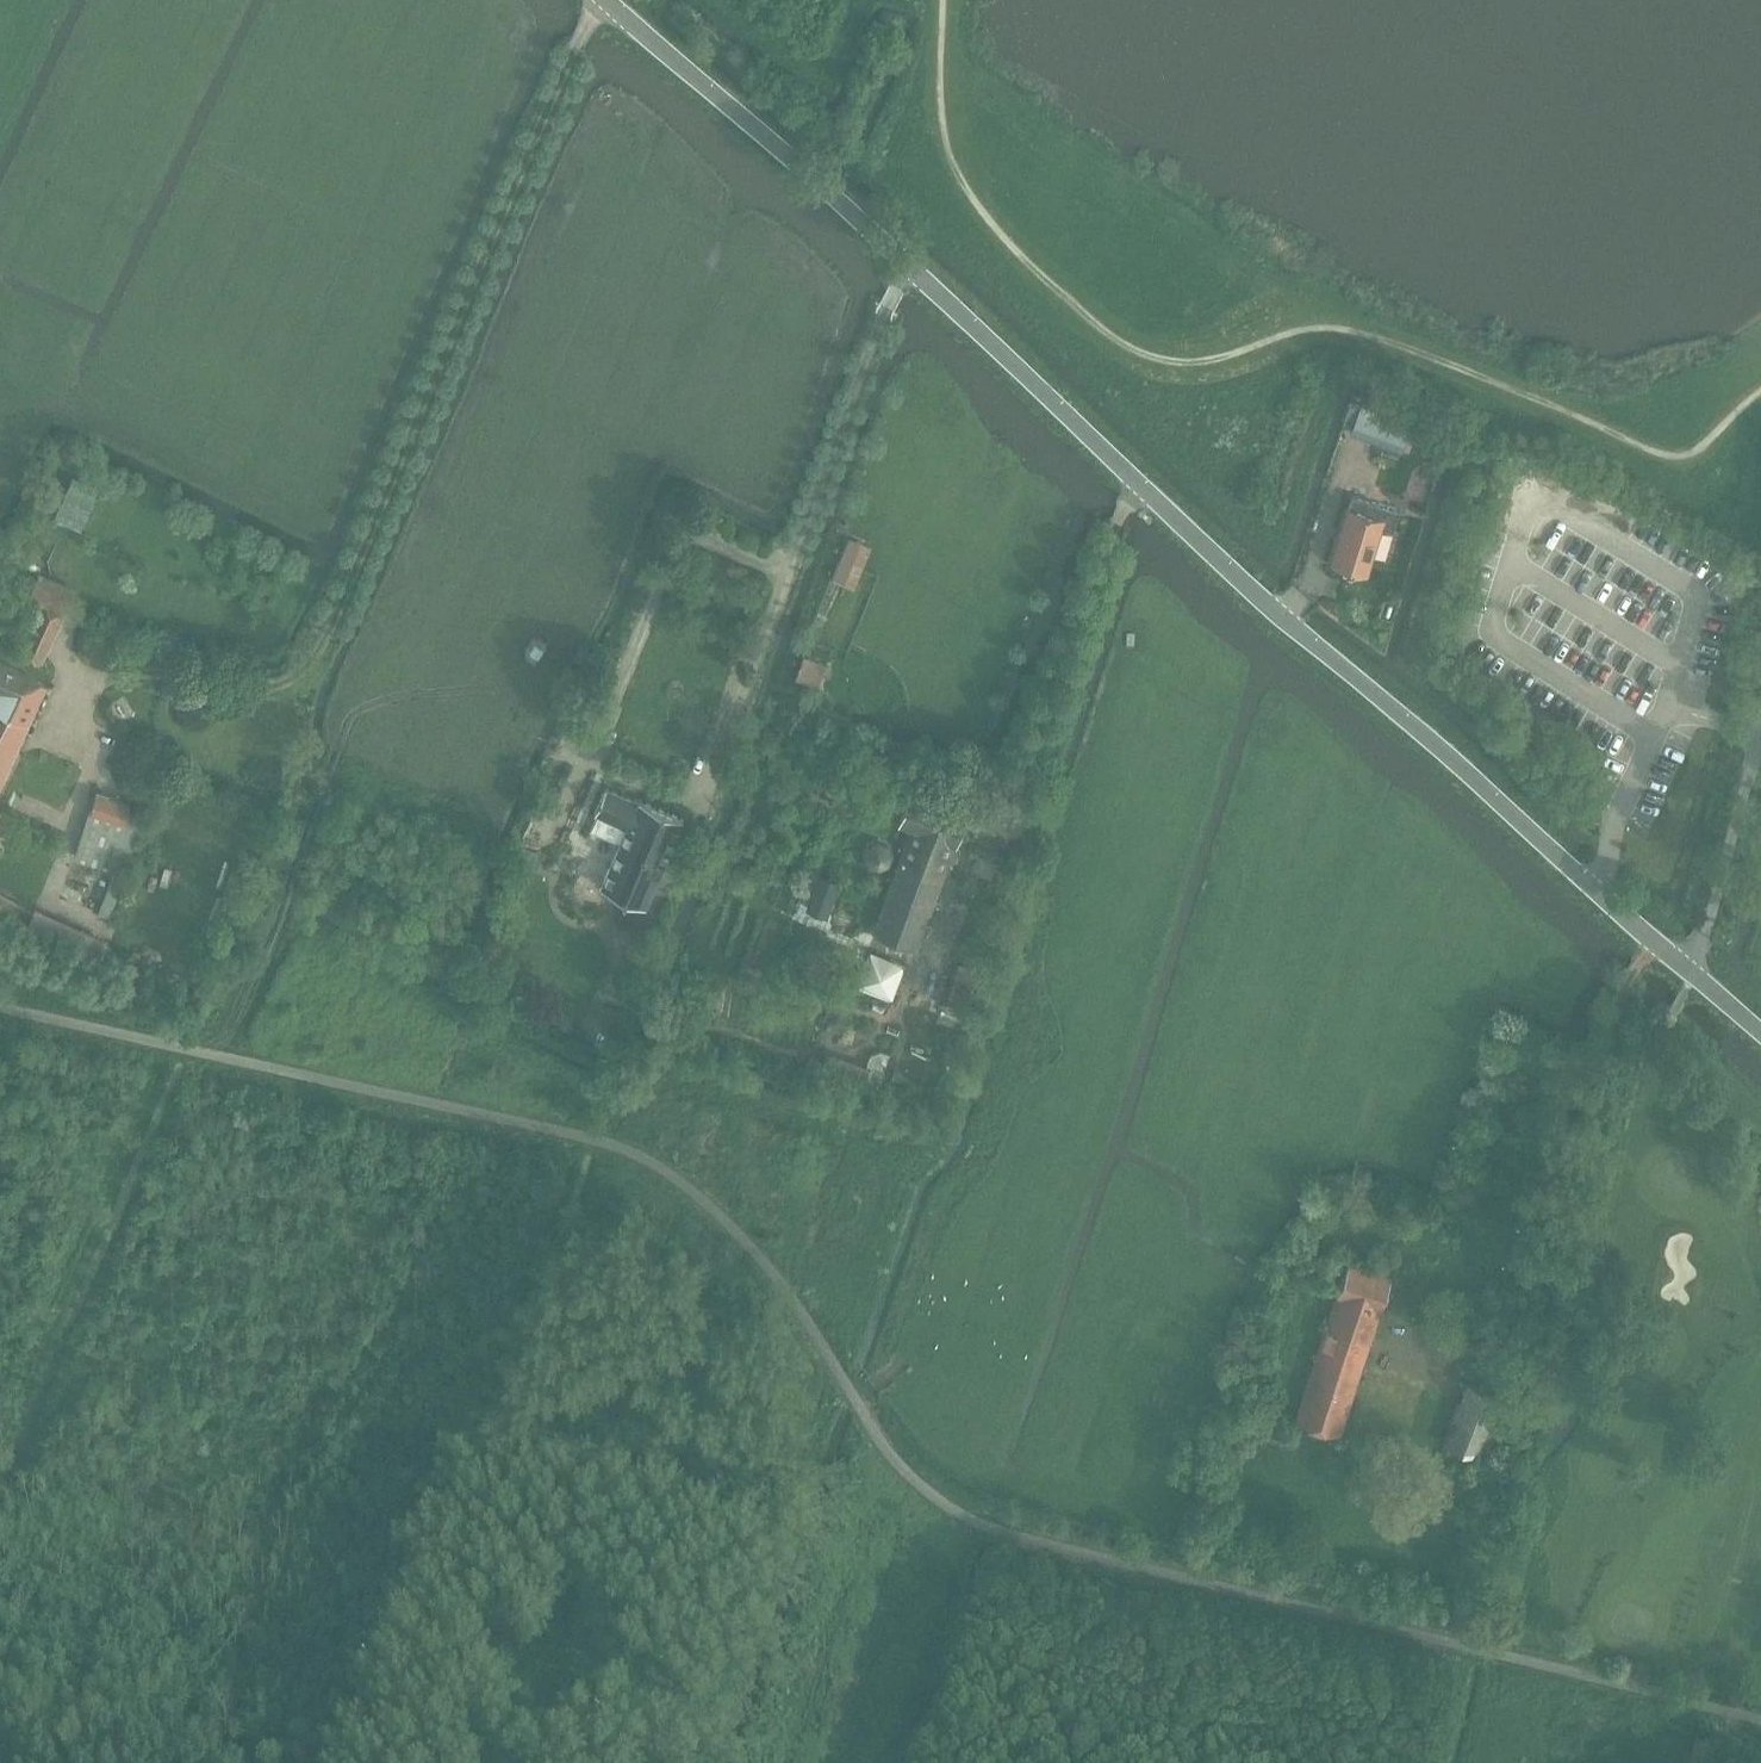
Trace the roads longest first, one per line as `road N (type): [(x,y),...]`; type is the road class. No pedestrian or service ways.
road 1 (unclassified): [(1760,1035),(1139,485),(913,268),(609,0)]

